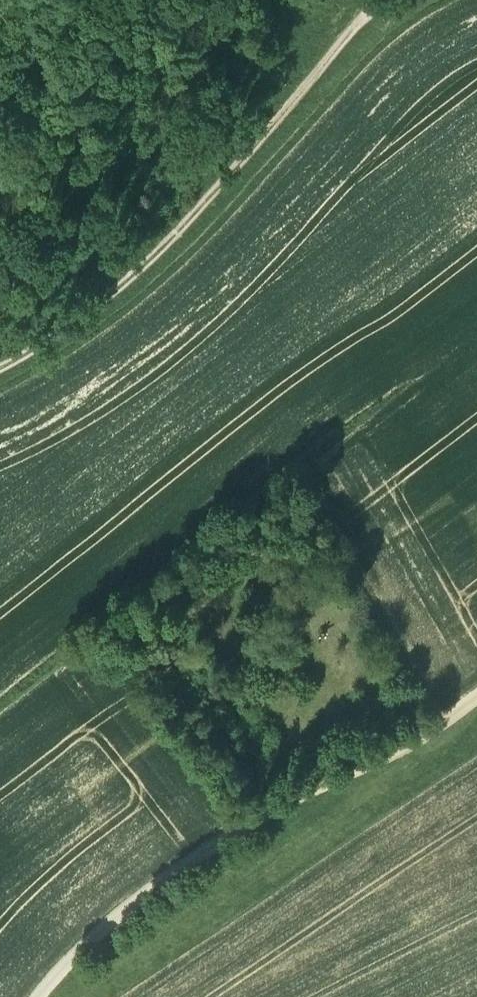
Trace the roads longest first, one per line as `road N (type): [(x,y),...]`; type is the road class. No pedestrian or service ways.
road 1 (track): [(476,694),(218,843),(39,996)]
road 2 (track): [(0,367),(149,259),(376,6)]

